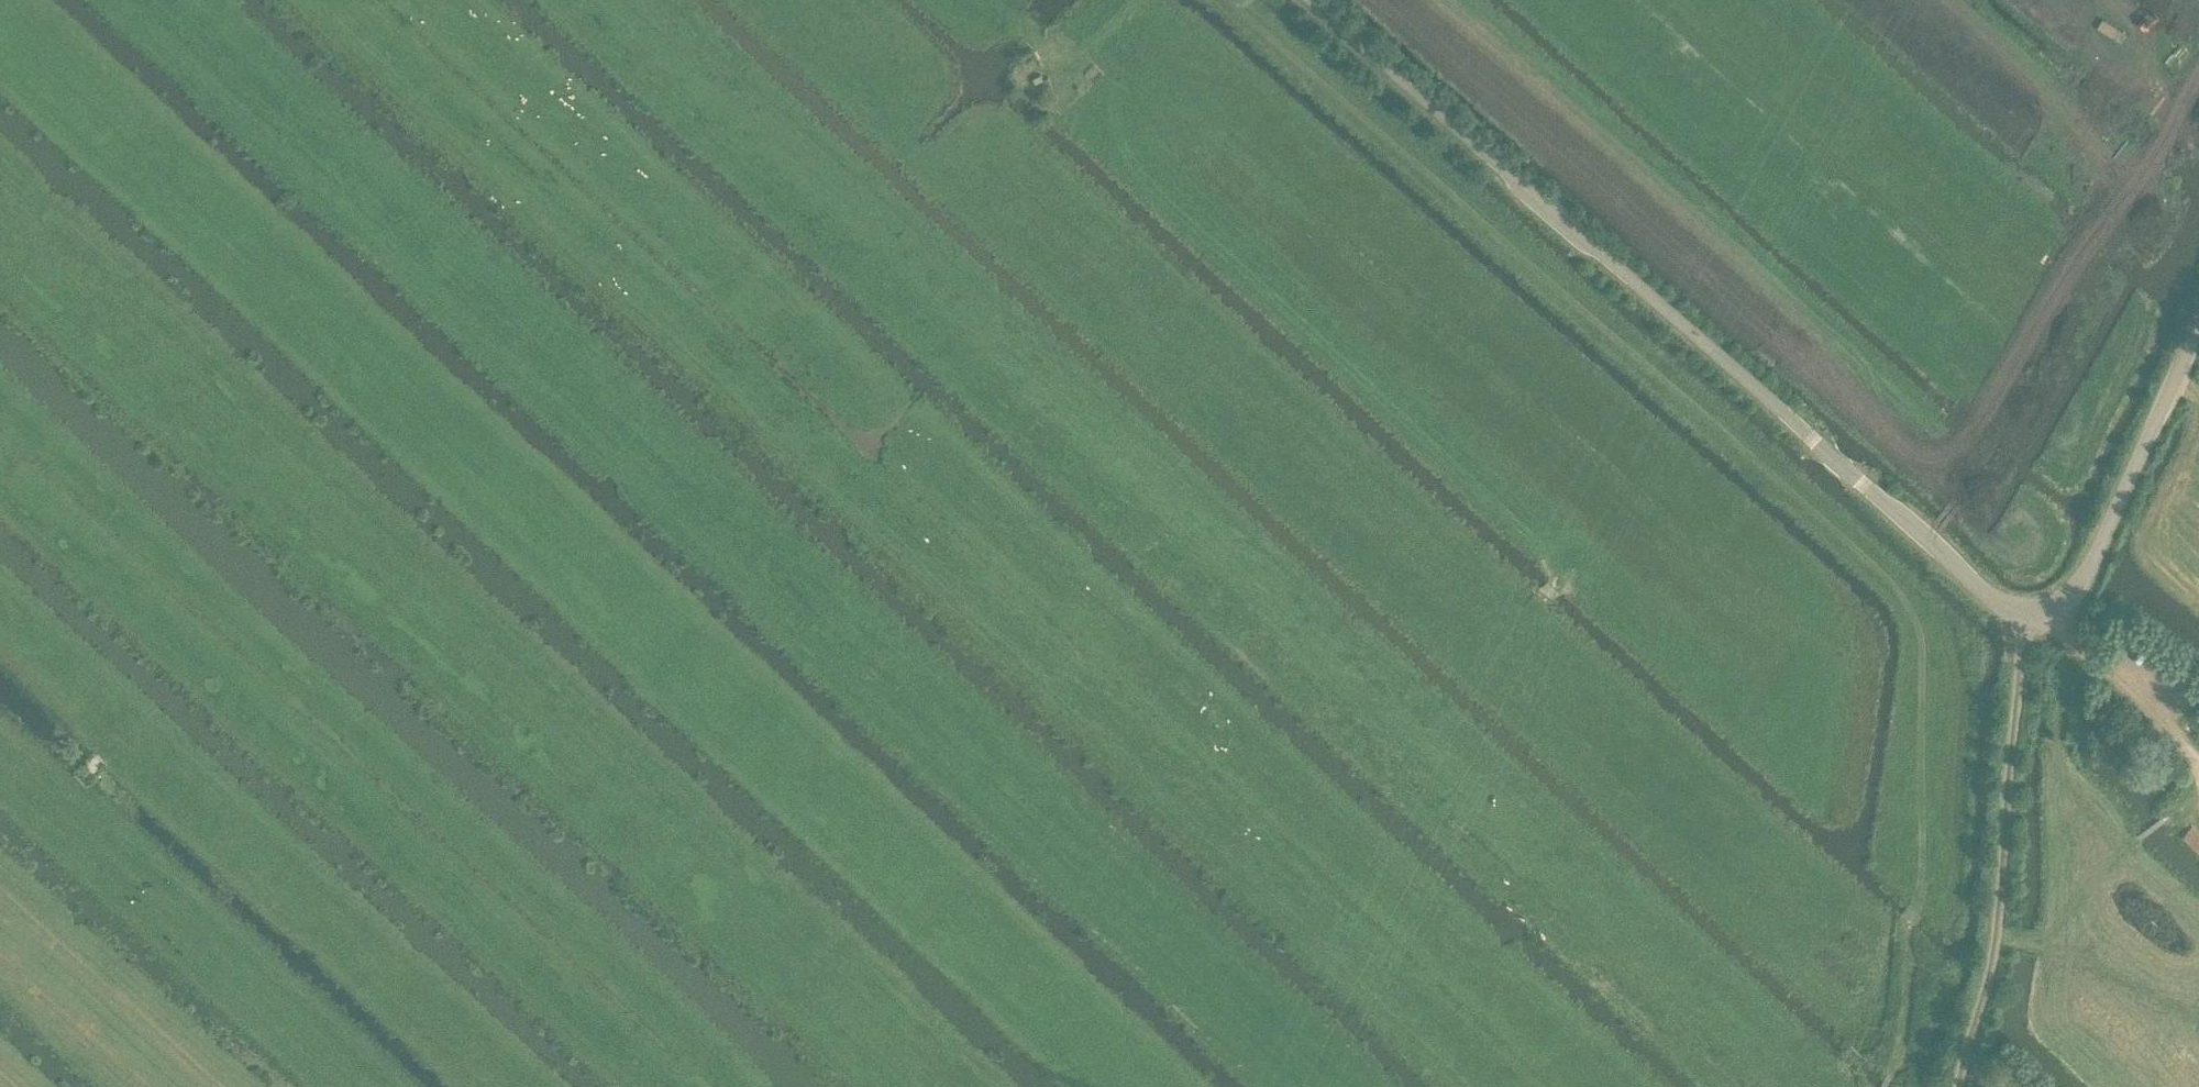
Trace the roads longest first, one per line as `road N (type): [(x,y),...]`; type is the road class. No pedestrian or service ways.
road 1 (tertiary): [(2198,328),(2086,576),(2059,607),(2017,612),(1305,0)]
road 2 (track): [(1958,1086),(1995,929),(2017,612)]

